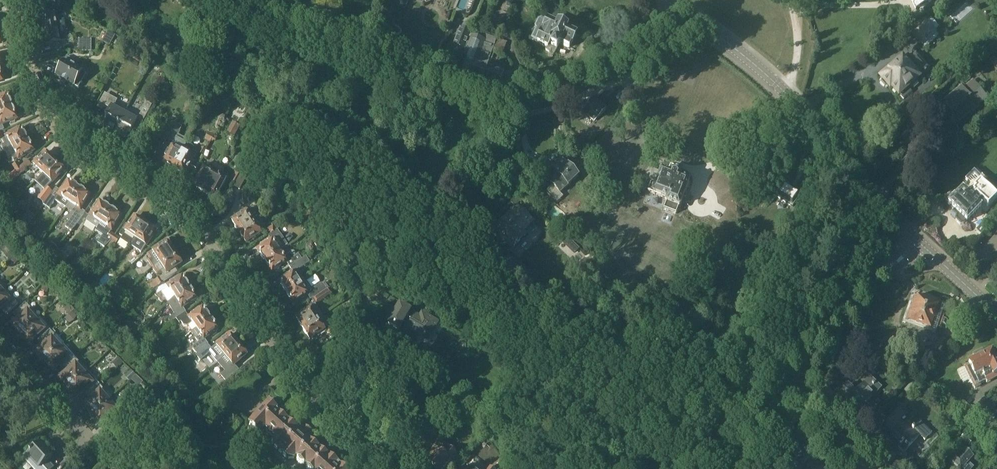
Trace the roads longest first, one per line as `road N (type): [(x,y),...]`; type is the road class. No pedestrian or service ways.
road 1 (residential): [(396,468),(317,399),(200,226),(51,120),(16,0)]
road 2 (residential): [(73,418),(55,433),(66,452),(82,446),(82,428),(0,336)]
road 3 (unclassified): [(789,380),(908,234)]
road 4 (unclassified): [(648,140),(666,159),(698,169),(806,118)]
road 5 (tertiary): [(790,97),(664,0)]
road 6 (tertiary): [(908,234),(806,118)]
road 7 (unclassified): [(648,140),(587,161),(565,142),(560,101)]
road 8 (unclassified): [(878,468),(789,380)]
road 9 (tertiary): [(996,317),(908,234)]

